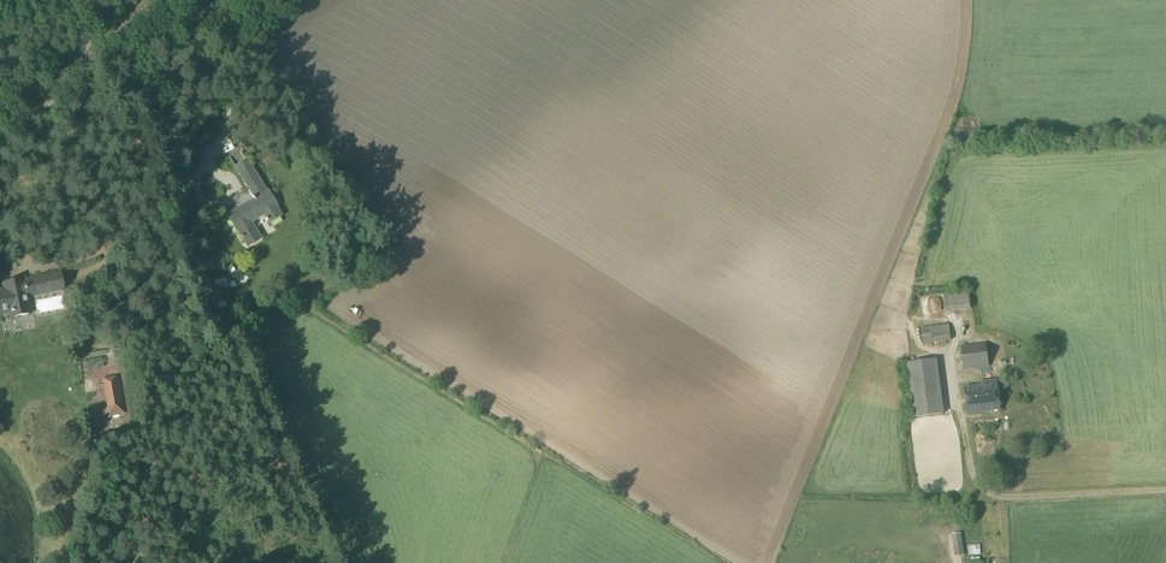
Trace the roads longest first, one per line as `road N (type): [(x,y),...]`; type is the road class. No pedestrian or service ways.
road 1 (track): [(319,562),(66,0)]
road 2 (tertiary): [(0,132),(154,0)]
road 3 (track): [(1165,498),(1018,503),(986,496)]

